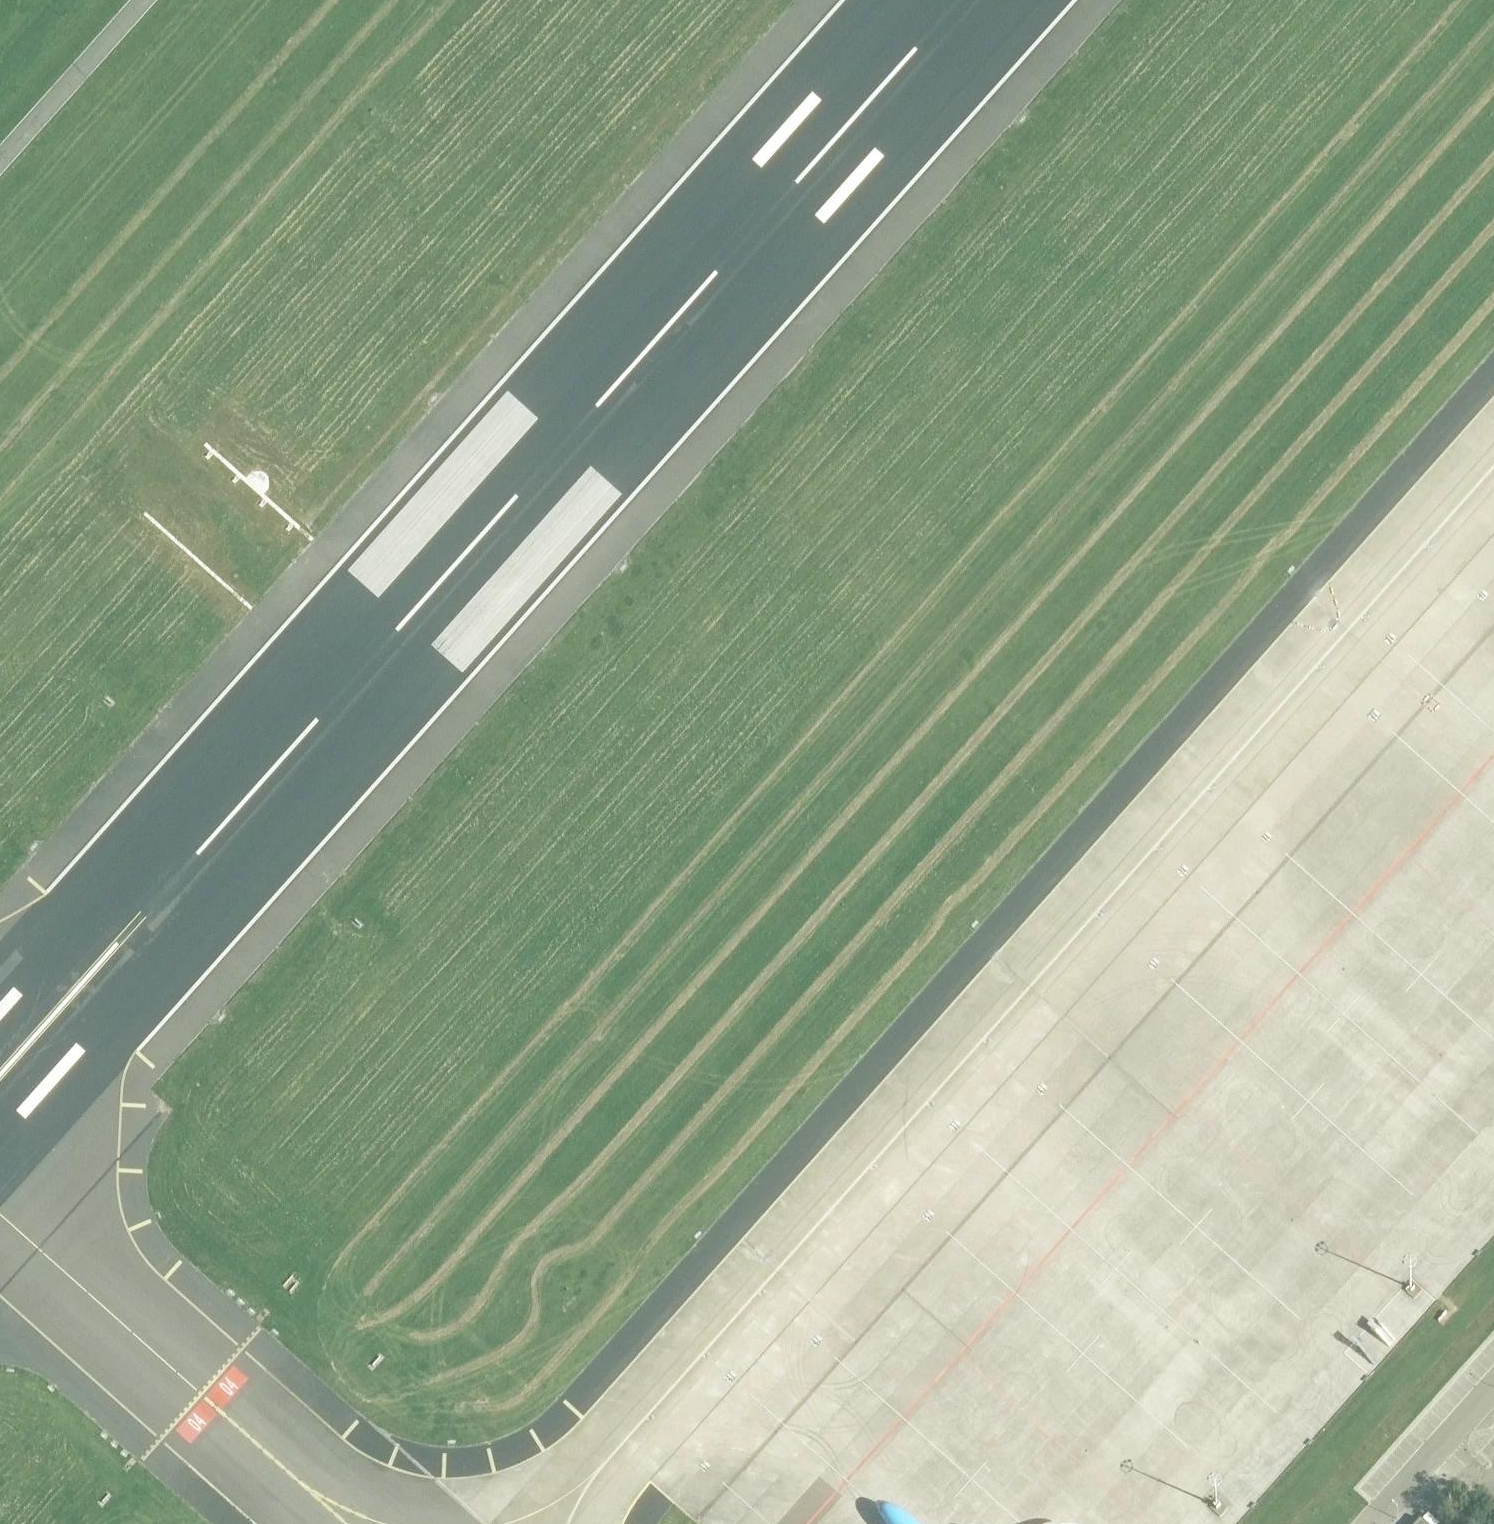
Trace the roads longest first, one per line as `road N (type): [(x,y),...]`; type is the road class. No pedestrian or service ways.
road 1 (unclassified): [(1493,1386),(1371,1523)]

